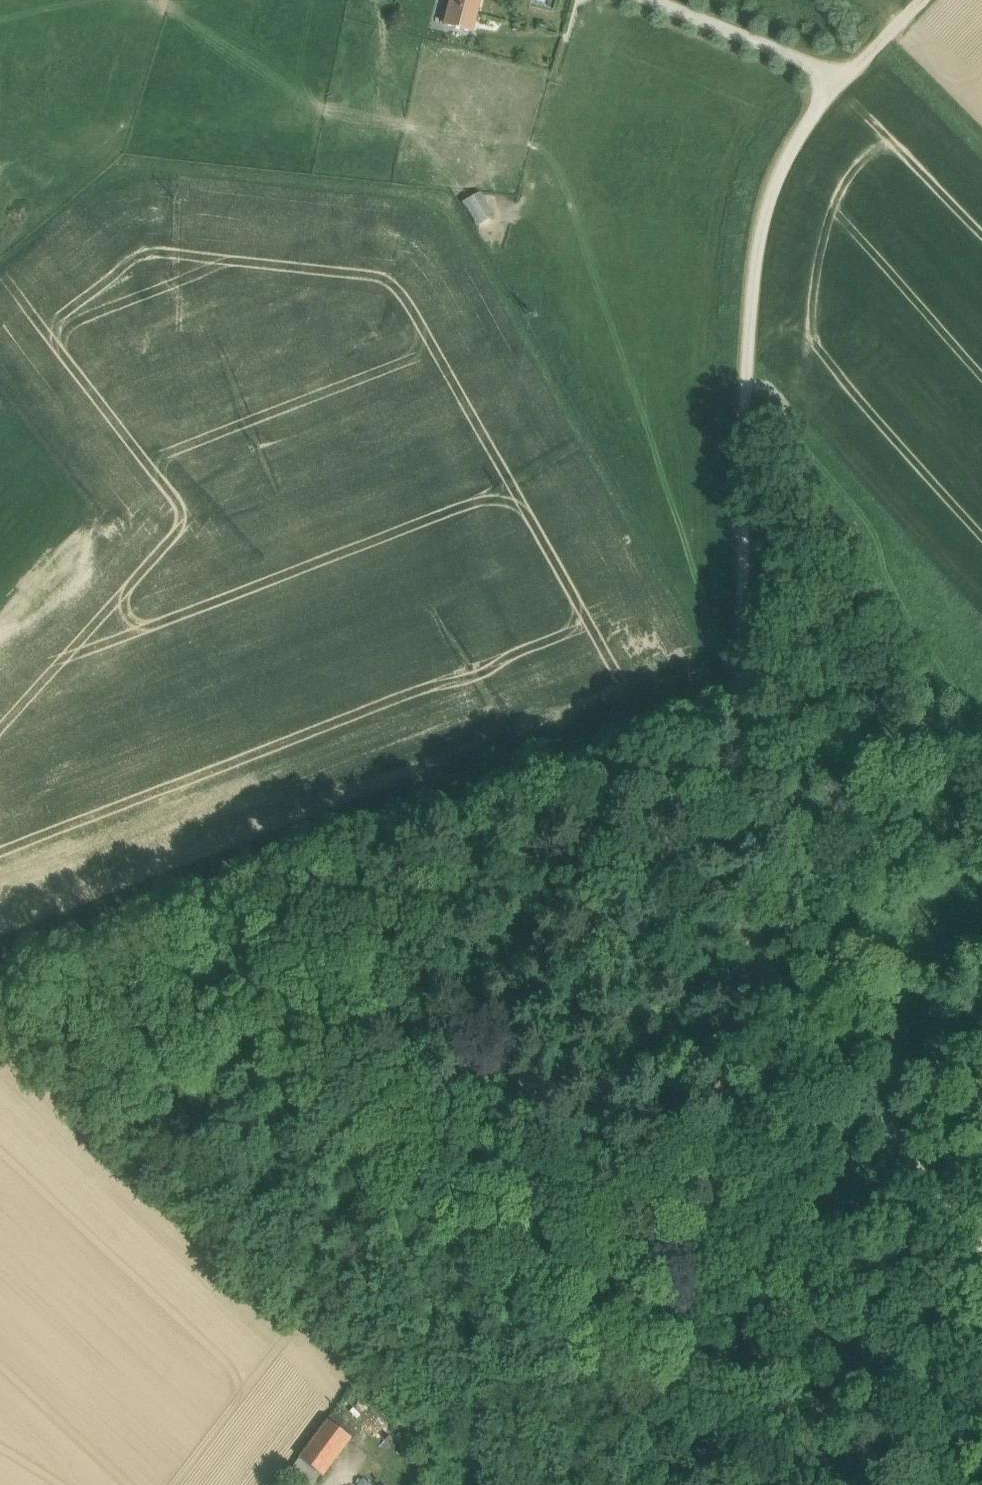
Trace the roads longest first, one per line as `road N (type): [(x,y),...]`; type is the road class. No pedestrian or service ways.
road 1 (track): [(924,0),(808,123),(767,206),(754,268),(741,548),(751,959)]
road 2 (track): [(652,1484),(751,959)]
road 3 (track): [(981,1249),(751,959)]

